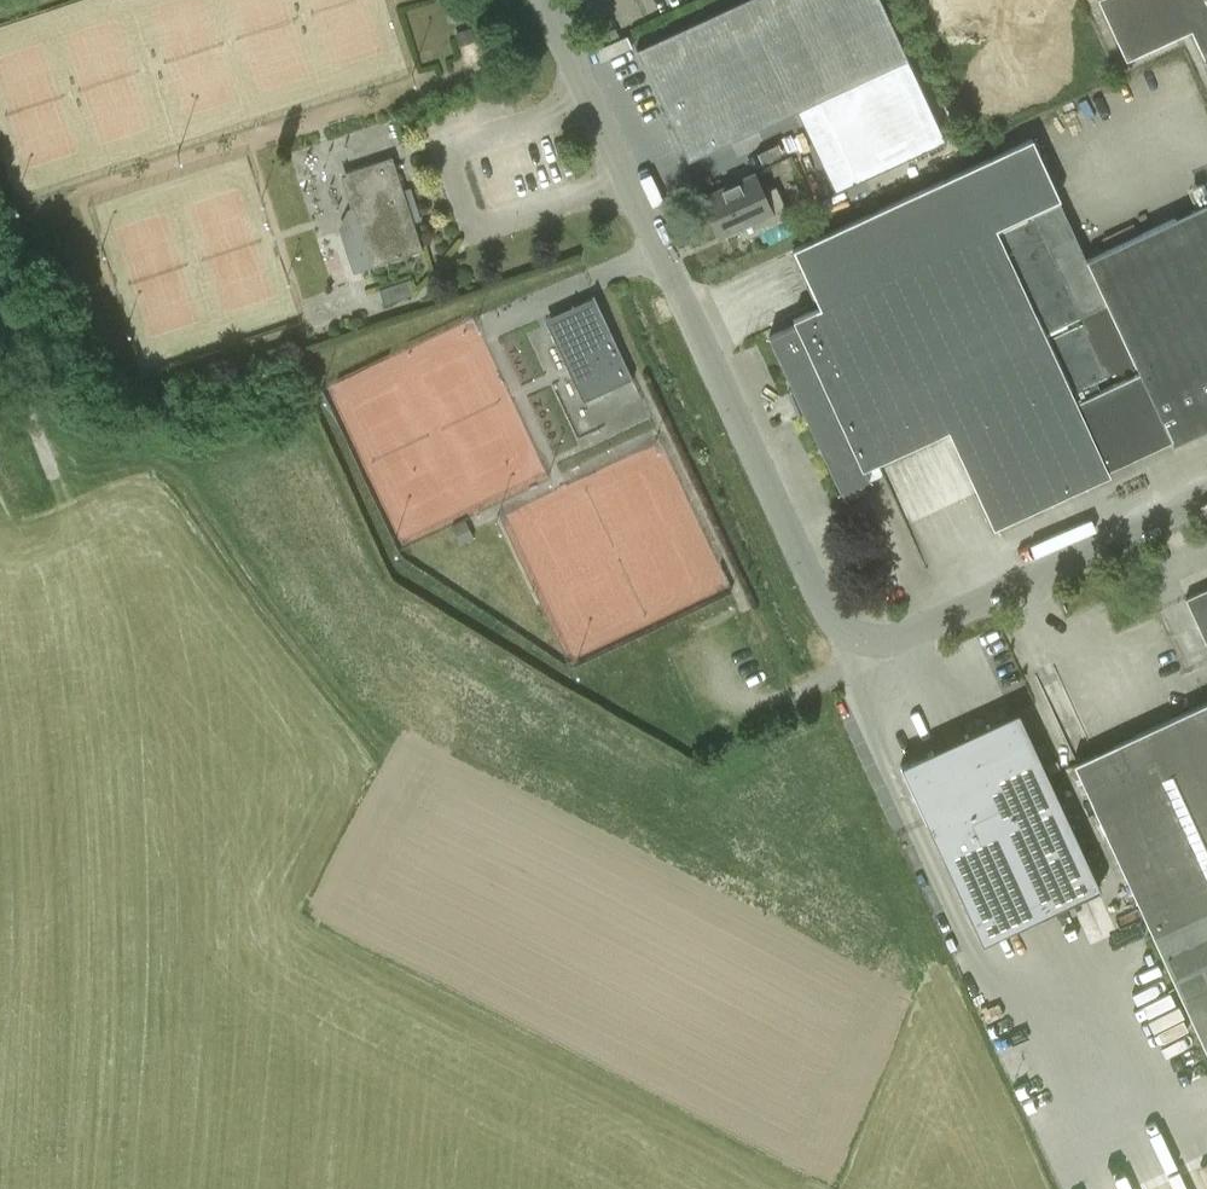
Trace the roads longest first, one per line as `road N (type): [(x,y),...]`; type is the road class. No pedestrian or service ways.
road 1 (unclassified): [(546,0),(821,608),(849,632),(878,639),(909,633),(1206,497)]

